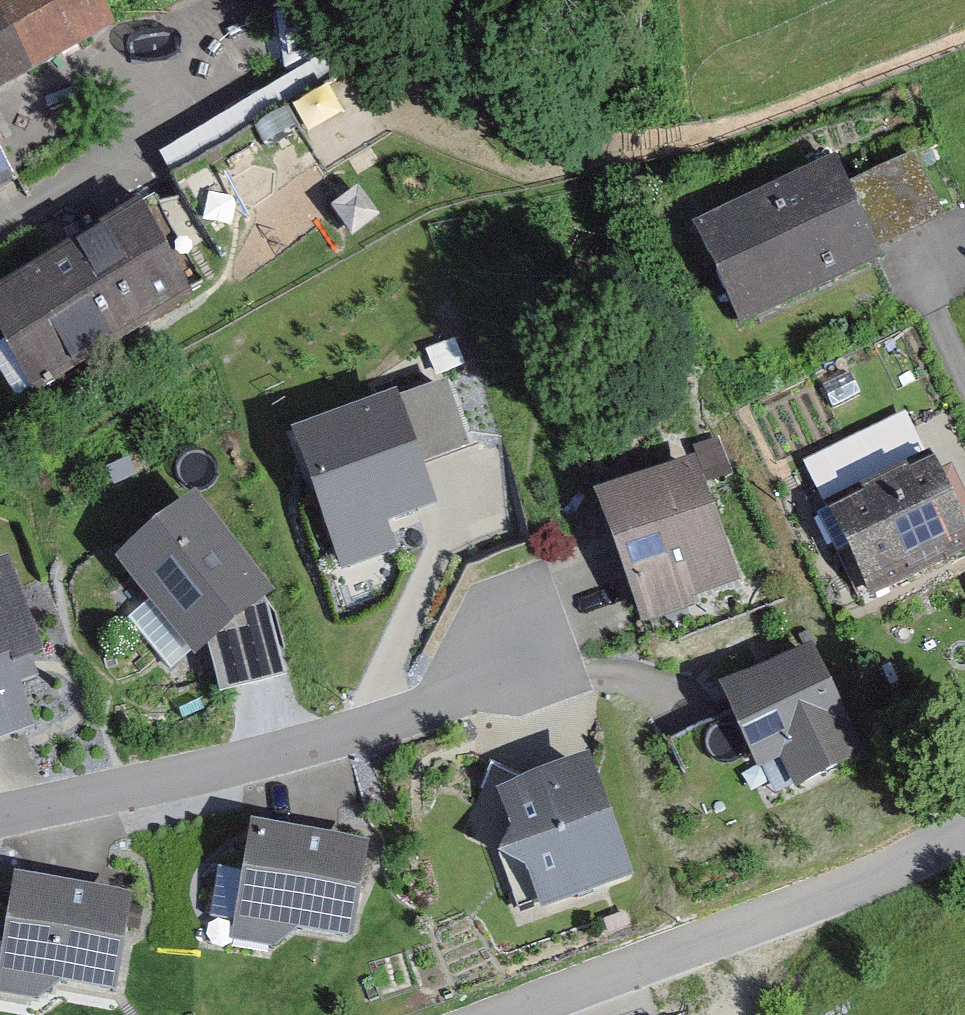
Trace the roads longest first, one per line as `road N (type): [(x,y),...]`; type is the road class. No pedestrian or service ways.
road 1 (residential): [(0,814),(113,791),(534,674),(617,673),(671,690)]
road 2 (residential): [(521,1014),(931,857),(964,833)]

